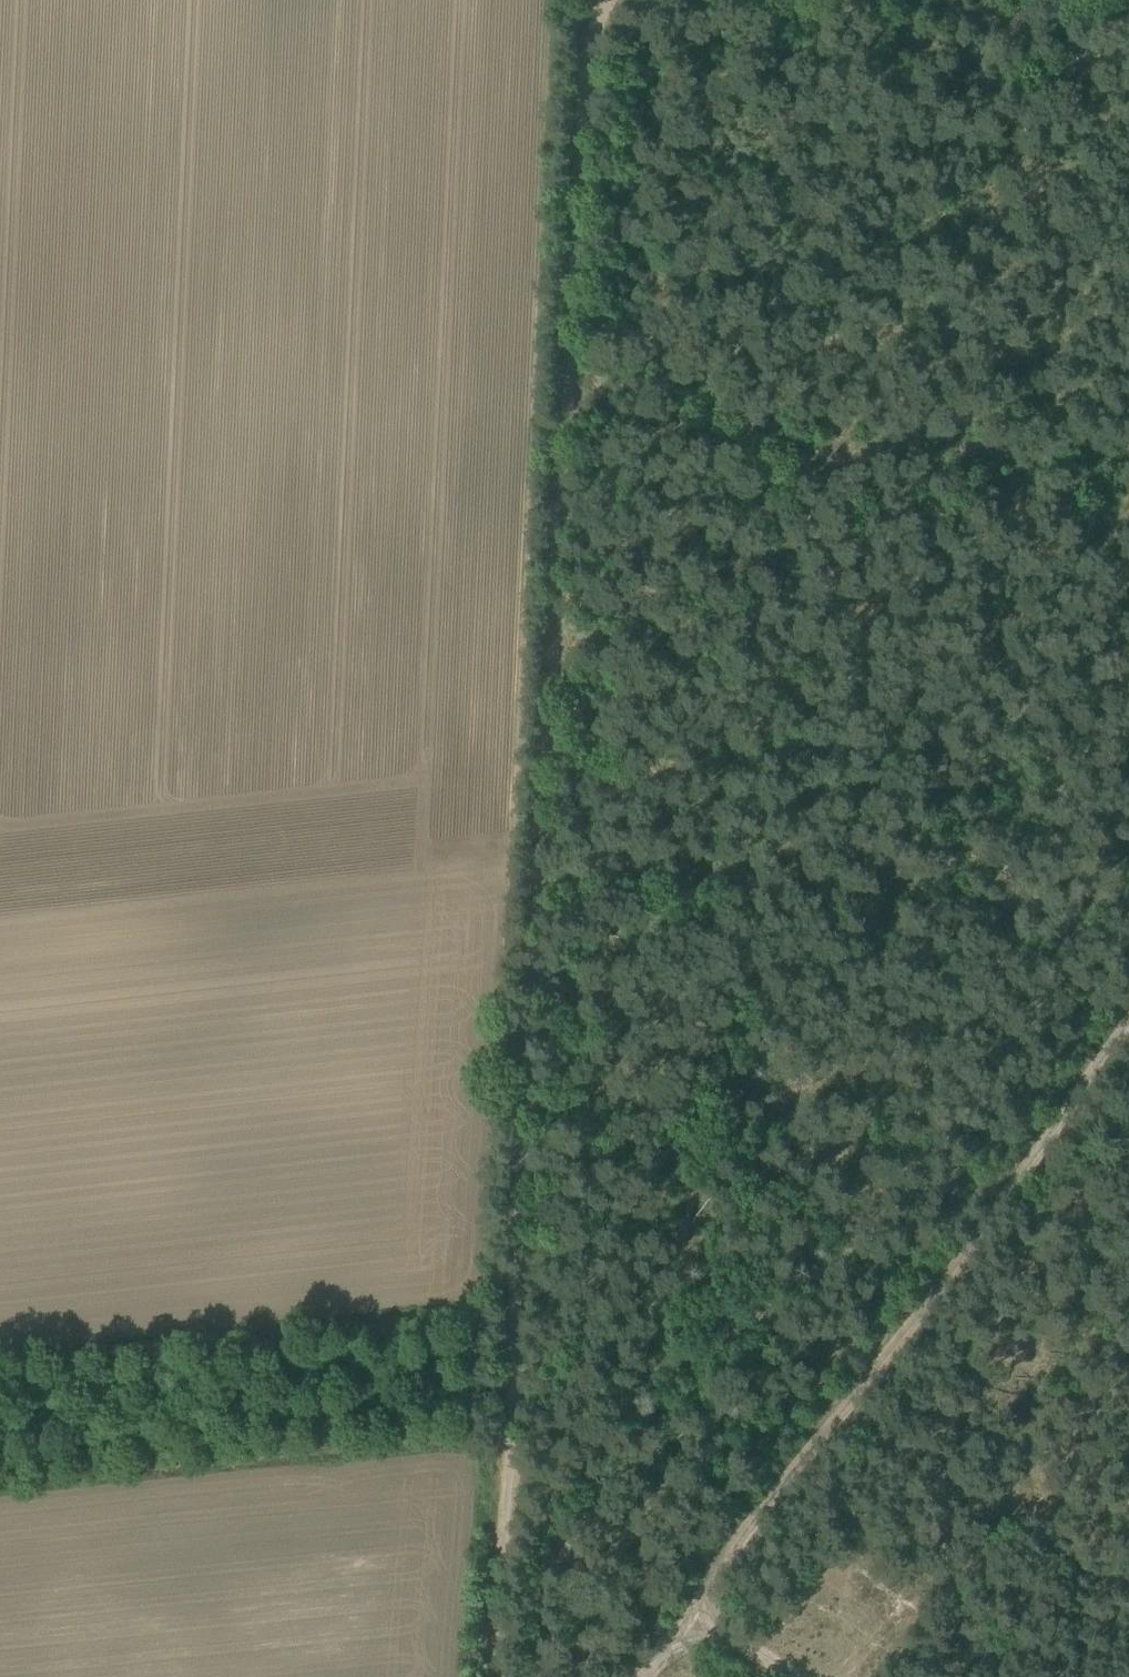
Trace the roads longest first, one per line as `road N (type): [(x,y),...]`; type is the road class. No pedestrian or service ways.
road 1 (track): [(623,0),(596,39),(499,1676)]
road 2 (track): [(656,1676),(1128,1021)]

